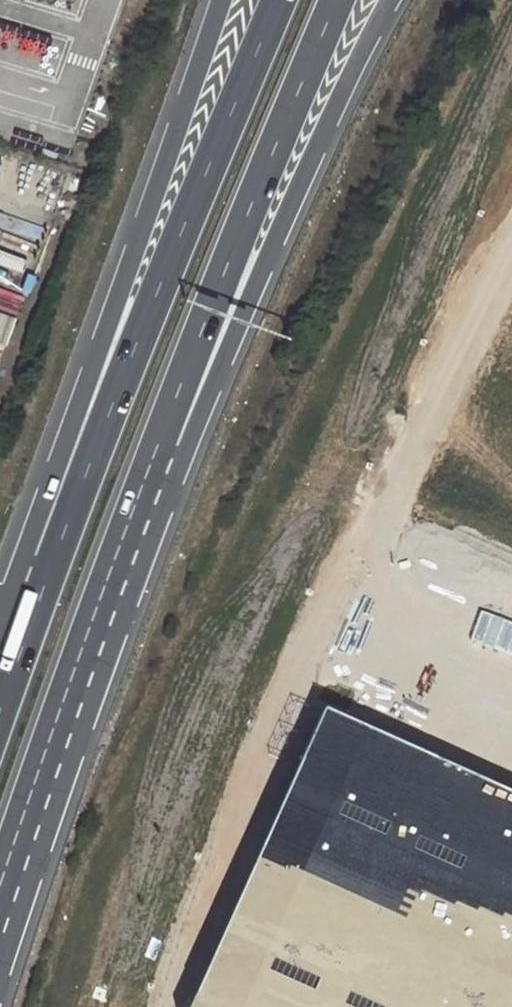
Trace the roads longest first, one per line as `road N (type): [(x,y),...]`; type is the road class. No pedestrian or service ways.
road 1 (trunk): [(280,0),(52,564)]
road 2 (trunk): [(222,0),(49,493),(52,564)]
road 3 (trunk): [(160,440),(202,407),(288,208),(392,0)]
road 4 (trunk): [(0,893),(160,440)]
road 5 (trunk): [(160,440),(338,0)]
road 6 (trunk): [(52,564),(0,712)]

